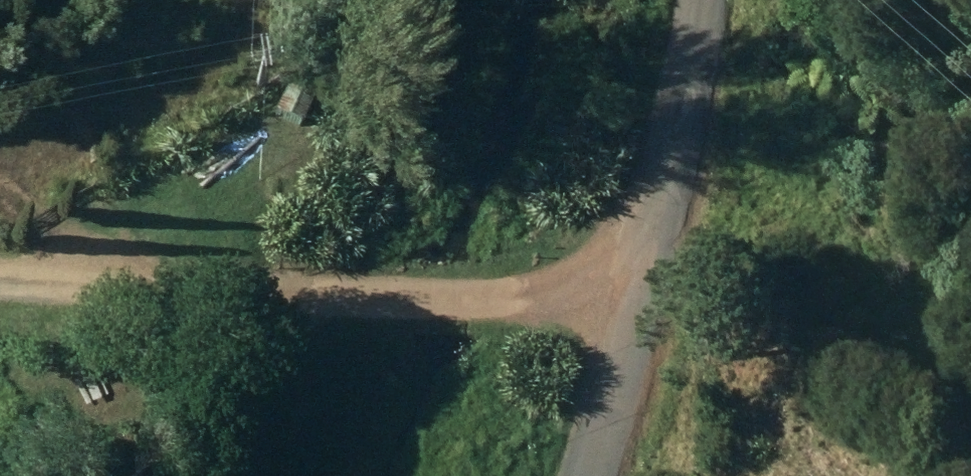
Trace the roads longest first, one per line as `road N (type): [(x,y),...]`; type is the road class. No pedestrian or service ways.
road 1 (track): [(0,151),(85,129),(230,70),(288,0)]
road 2 (unclassified): [(633,296),(662,196),(698,0)]
road 3 (unclassified): [(633,296),(583,475)]
road 4 (track): [(92,278),(0,191)]

